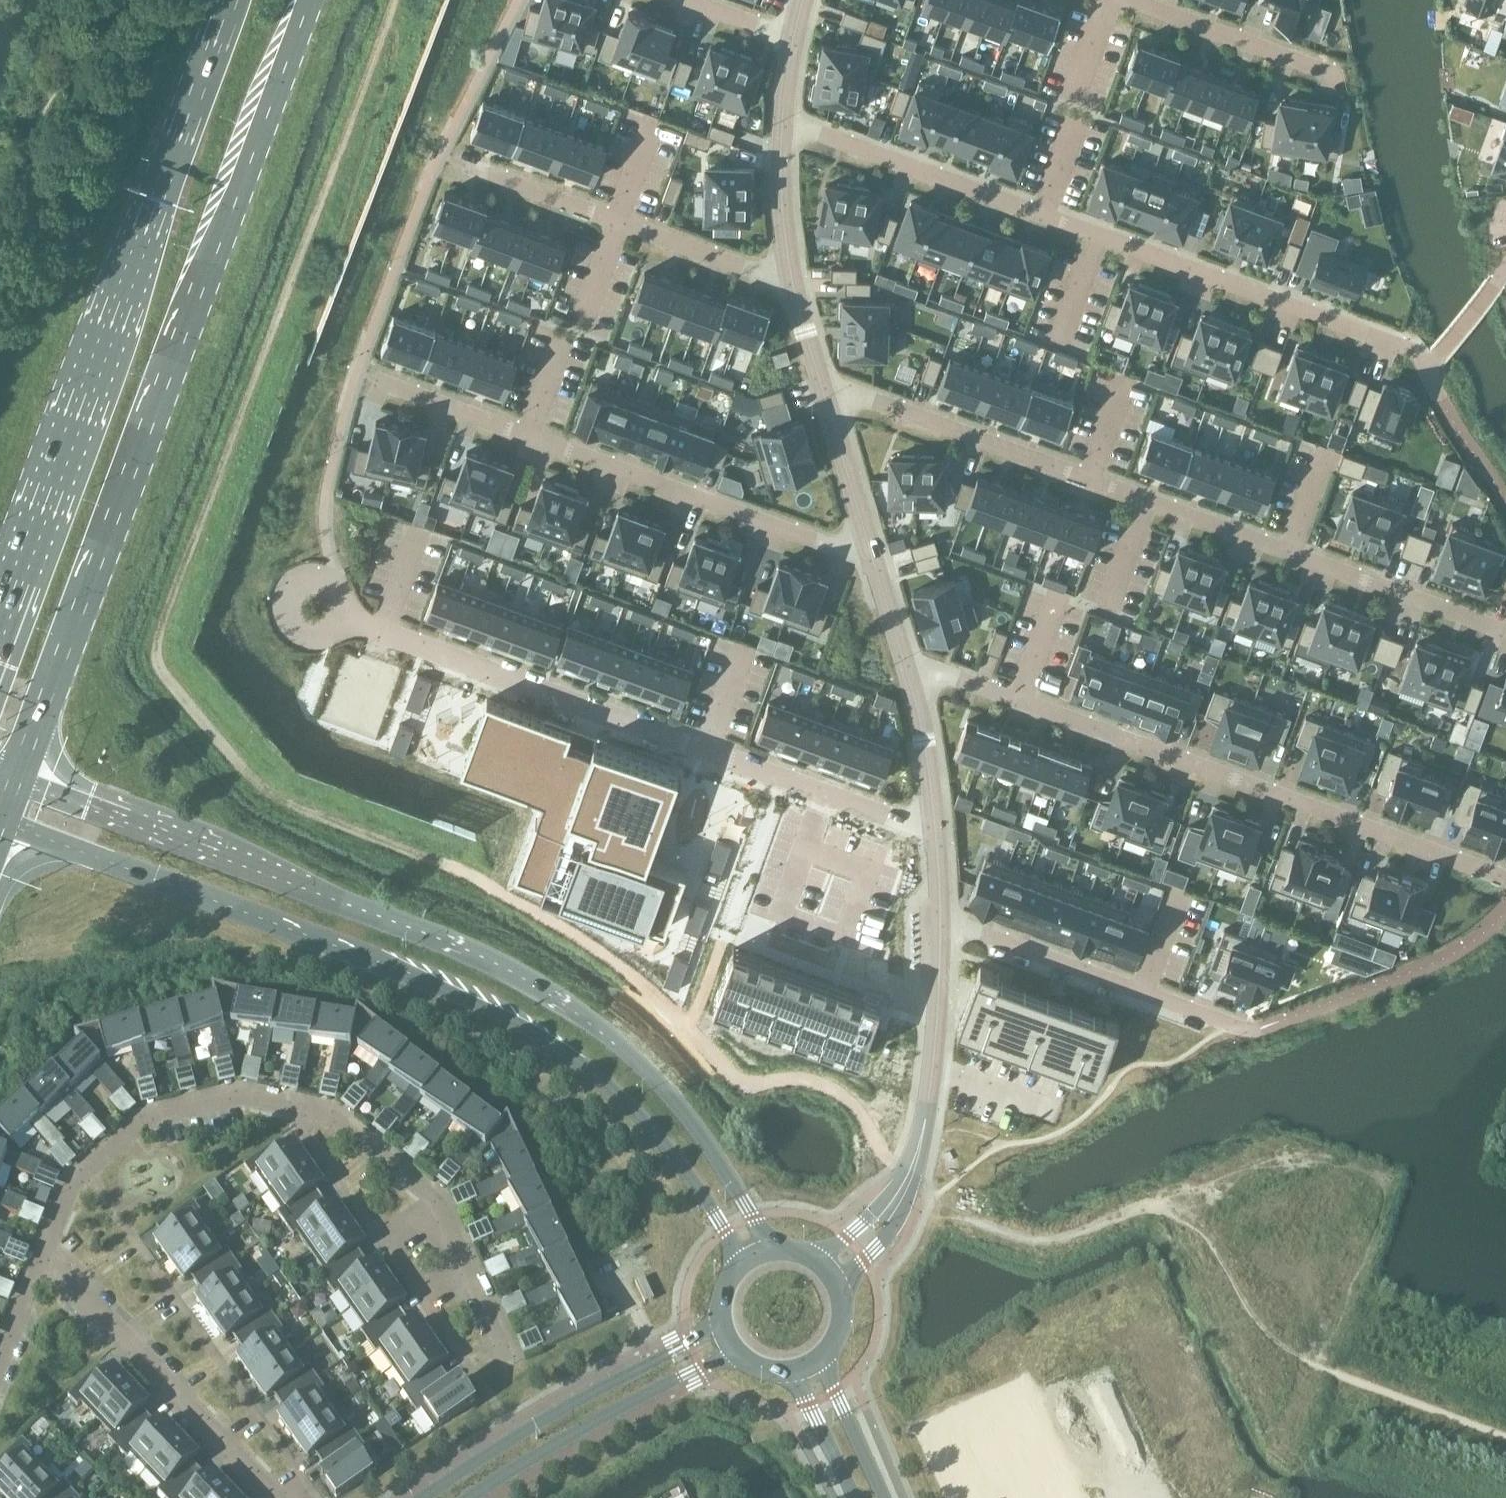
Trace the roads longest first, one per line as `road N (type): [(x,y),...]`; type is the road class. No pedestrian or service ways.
road 1 (tertiary): [(774,1250),(688,1117),(632,1057),(552,996),(473,953),(22,778)]
road 2 (tertiary): [(4,824),(390,966),(539,1034),(633,1109),(692,1179),(744,1263)]
road 3 (primary): [(22,778),(309,0)]
road 4 (residential): [(821,381),(1505,632)]
road 5 (residential): [(1435,361),(782,119)]
road 6 (residential): [(45,1257),(82,1174),(132,1131),(223,1100),(269,1100),(344,1122),(434,1200),(511,1360)]
road 7 (primary): [(229,0),(0,623)]
road 8 (residential): [(903,659),(1505,879)]
road 9 (residential): [(340,617),(936,834)]
road 10 (residential): [(375,379),(873,561)]
road 11 (residential): [(795,284),(464,165)]
road 12 (unclassified): [(723,1326),(428,1497)]
road 13 (residential): [(276,1497),(45,1257)]
road 14 (residential): [(940,917),(1247,1029)]
road 15 (unclassified): [(474,1497),(587,1427),(738,1354)]
road 16 (residential): [(1350,83),(1130,0)]
road 17 (residential): [(920,1148),(935,1055),(940,917)]
road 18 (residential): [(873,561),(821,381)]
road 19 (residential): [(936,834),(903,659)]
road 20 (residential): [(795,284),(782,119)]
road 21 (residential): [(838,1283),(899,1218),(920,1148)]
road 22 (residential): [(340,617),(341,601),(327,583),(309,581),(294,590),(288,607),(294,624),(310,633),(335,625)]
road 23 (residential): [(920,1148),(872,1214),(819,1261)]
road 24 (tertiary): [(885,1497),(822,1359)]
road 25 (tertiary): [(794,1372),(854,1497)]
road 26 (residential): [(45,1257),(0,1369)]

